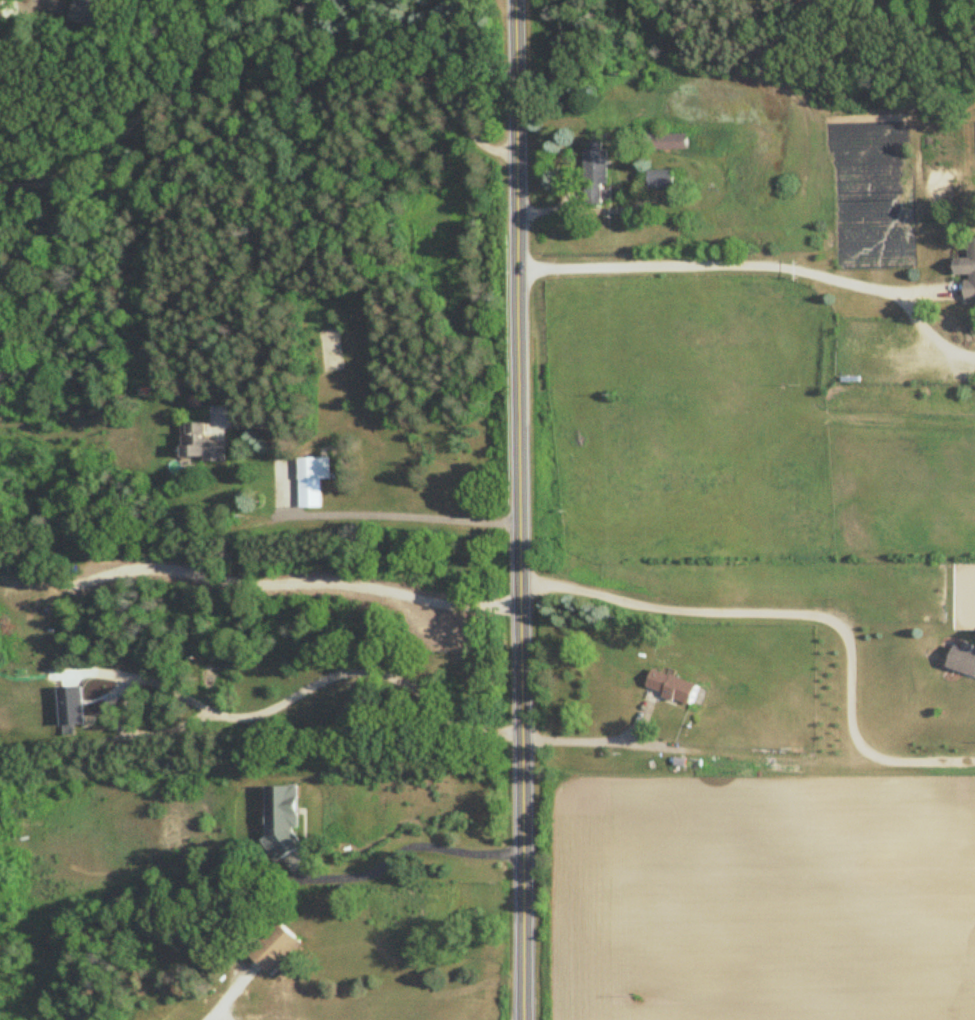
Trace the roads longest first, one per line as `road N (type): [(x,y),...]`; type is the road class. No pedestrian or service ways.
road 1 (tertiary): [(524,1019),(516,0)]

